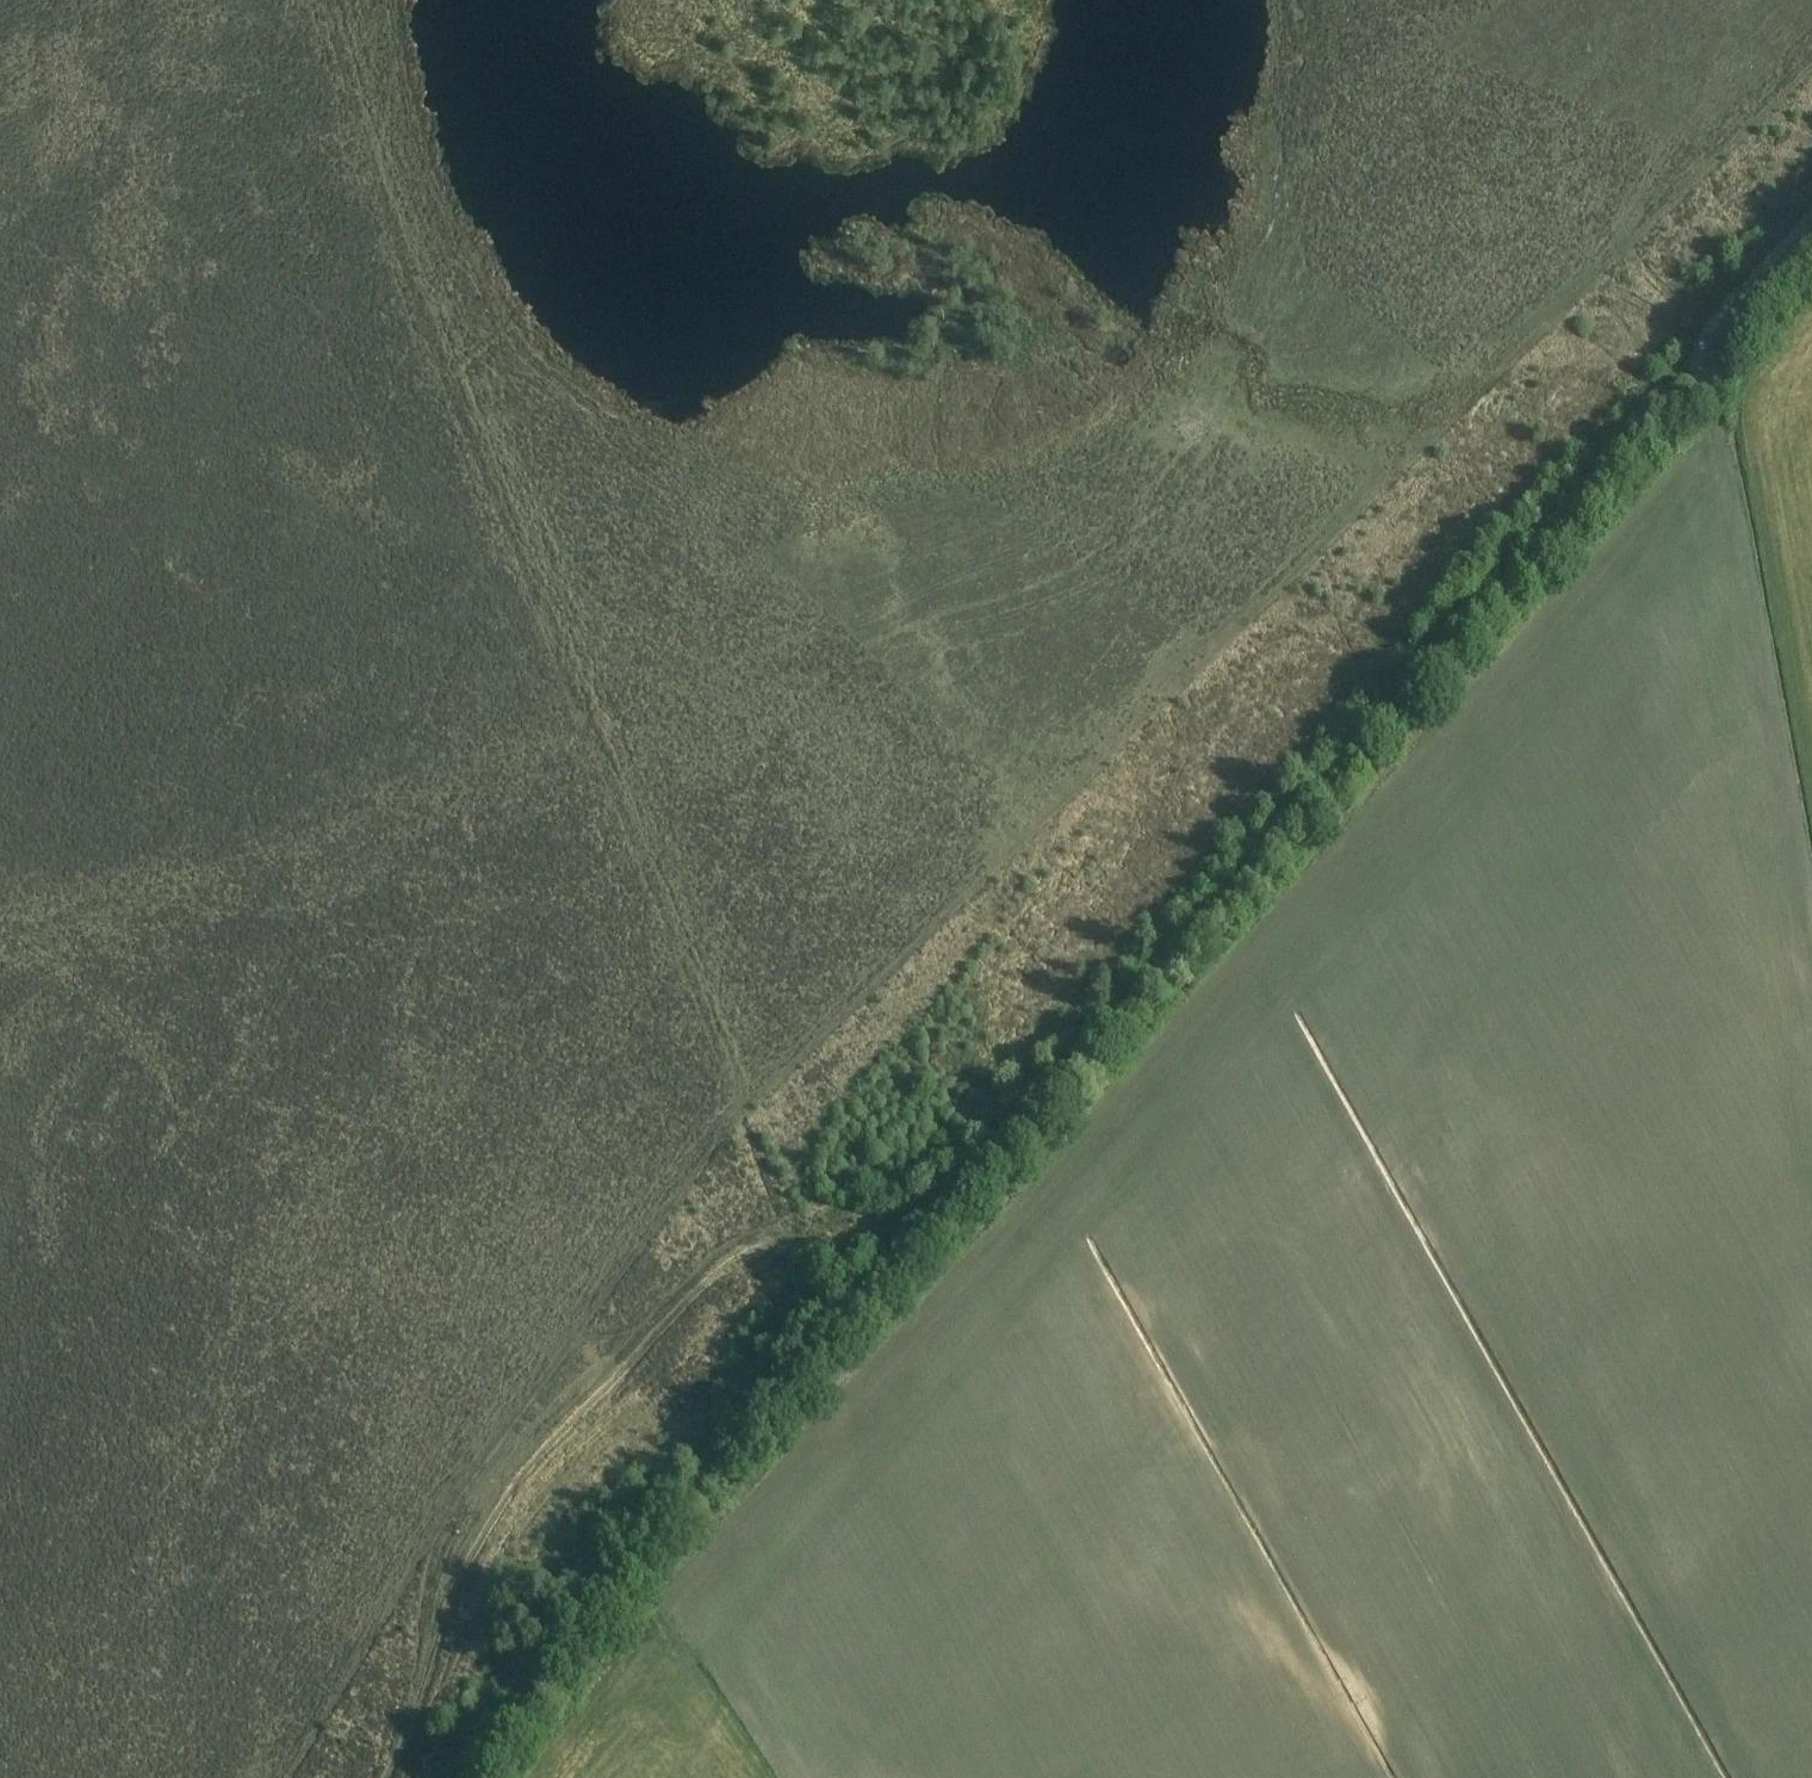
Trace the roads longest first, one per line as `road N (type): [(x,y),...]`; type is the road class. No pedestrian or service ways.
road 1 (track): [(924,1224),(799,1238),(735,1259),(599,1389),(499,1510),(467,1567),(421,1718),(392,1777)]
road 2 (track): [(1811,222),(1675,375)]

